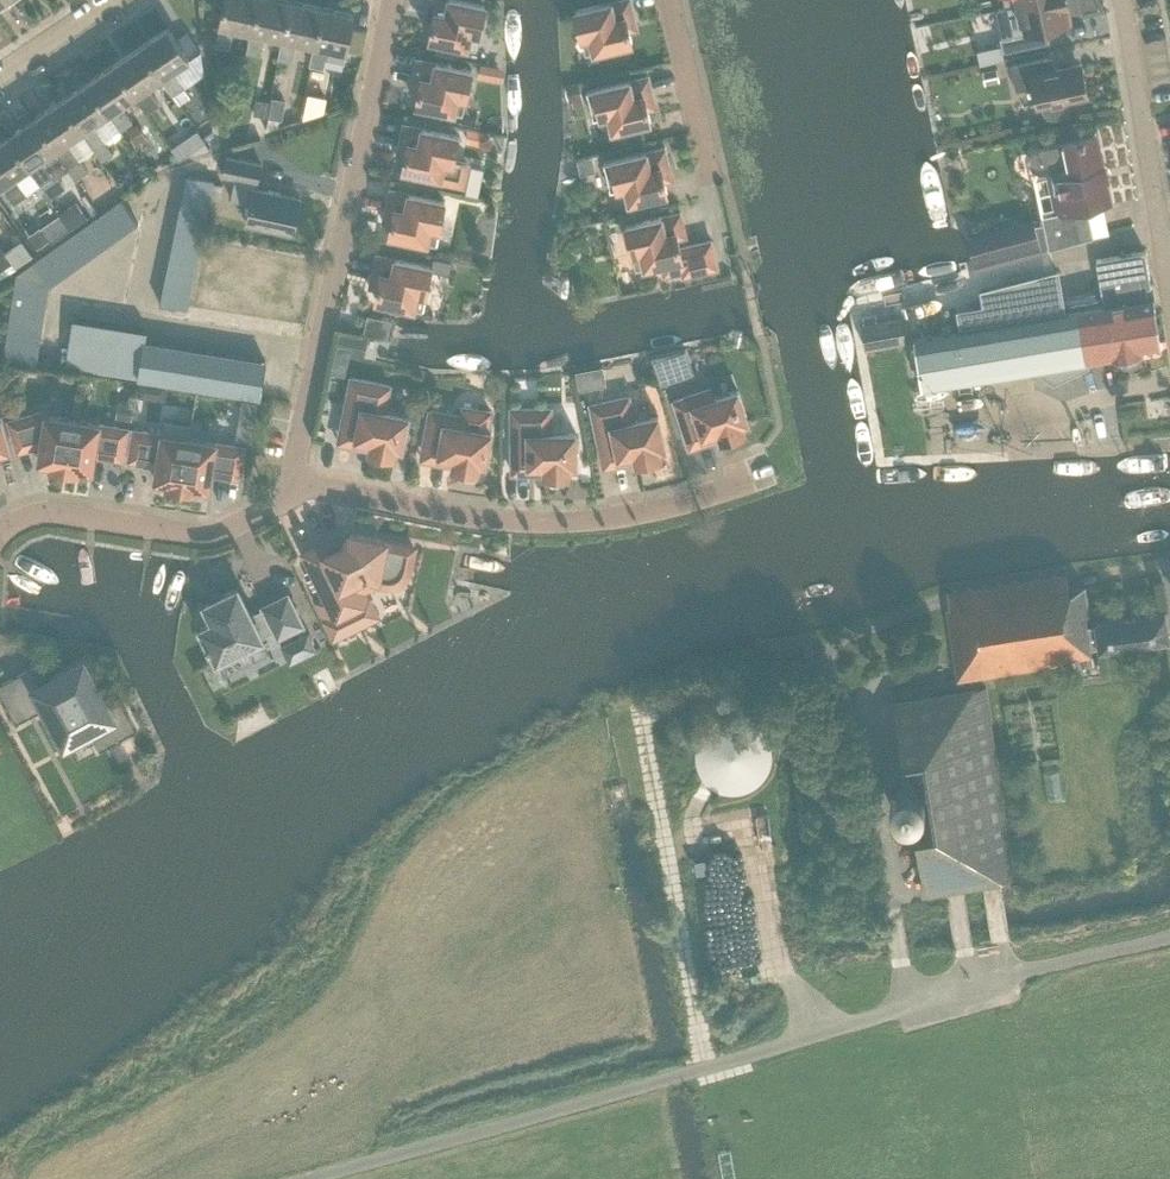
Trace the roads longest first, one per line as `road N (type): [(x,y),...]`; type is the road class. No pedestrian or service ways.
road 1 (residential): [(388,0),(296,479)]
road 2 (residential): [(296,479),(497,520),(562,524),(630,516),(762,474)]
road 3 (residential): [(296,479),(262,517),(209,539),(60,516),(21,521),(0,538)]
road 4 (residential): [(1169,292),(1118,0)]
road 5 (residential): [(667,0),(711,168)]
road 6 (unclassified): [(0,77),(113,0)]

